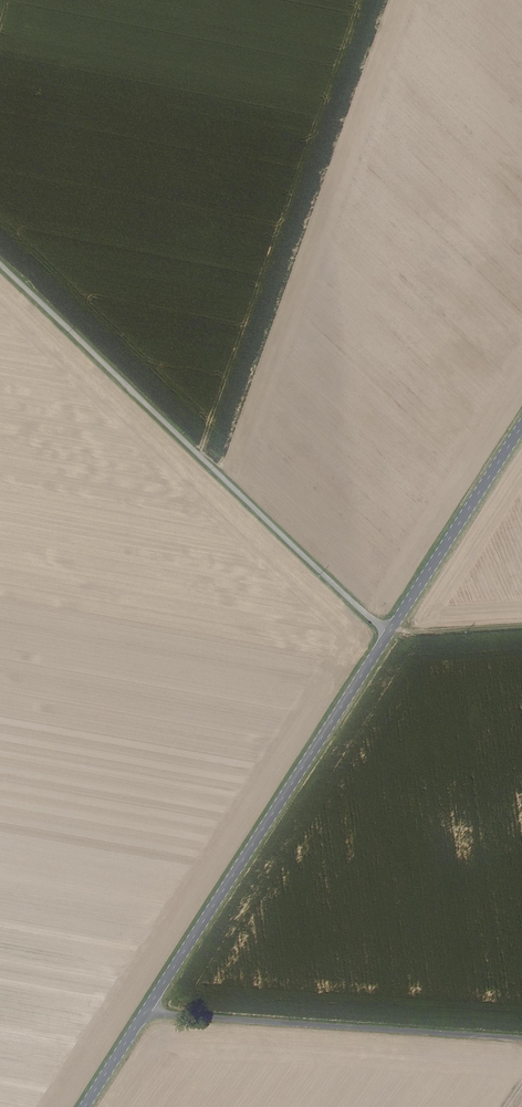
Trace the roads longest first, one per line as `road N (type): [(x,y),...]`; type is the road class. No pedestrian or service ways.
road 1 (unclassified): [(0,267),(387,636)]
road 2 (primary): [(387,636),(148,1010)]
road 3 (unclassified): [(148,1010),(521,1038)]
road 4 (primary): [(521,427),(387,636)]
road 5 (track): [(521,627),(405,633),(393,626)]

